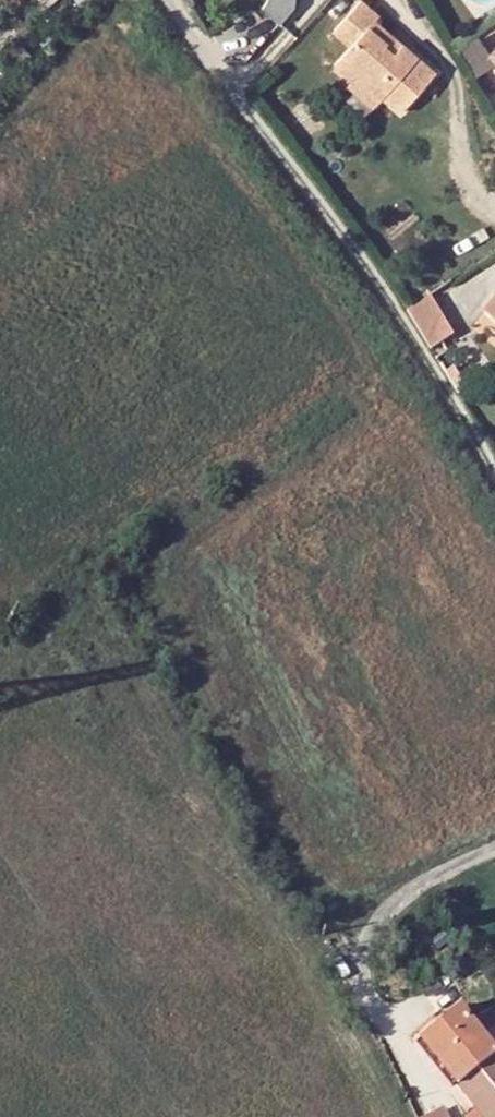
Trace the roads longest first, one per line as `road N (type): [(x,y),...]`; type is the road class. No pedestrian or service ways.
road 1 (track): [(494,474),(401,320),(229,85)]
road 2 (track): [(457,1116),(449,1093),(397,1043),(373,999),(364,972),(368,943),(411,892),(494,849)]

